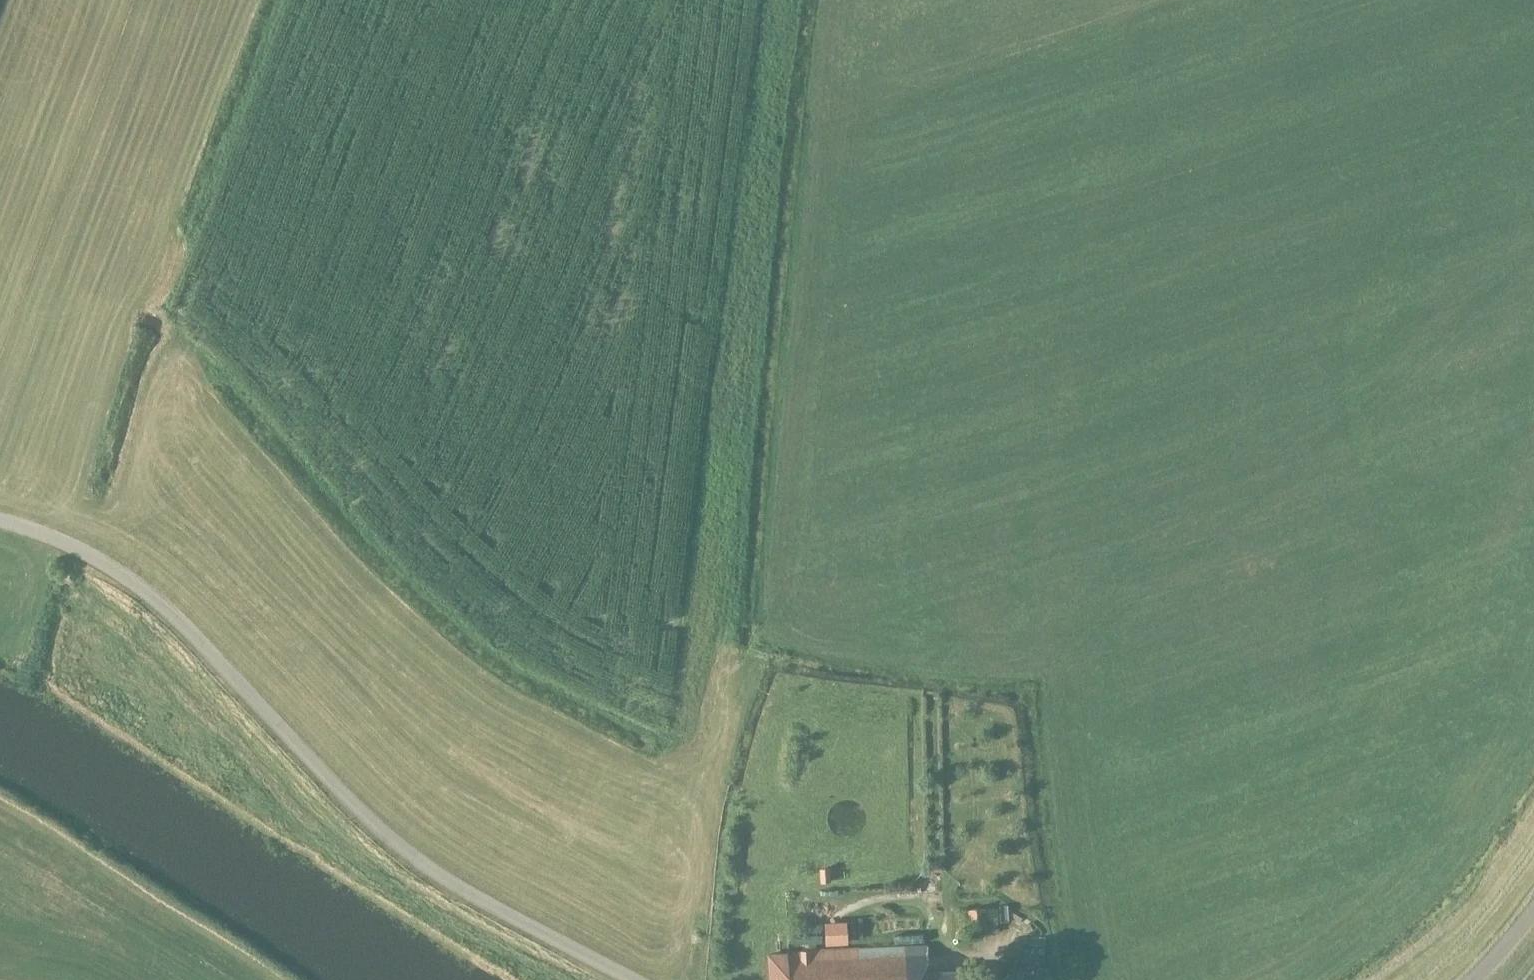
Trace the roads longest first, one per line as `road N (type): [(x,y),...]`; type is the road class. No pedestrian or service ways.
road 1 (unclassified): [(0,523),(130,581),(396,847),(453,889),(622,979)]

